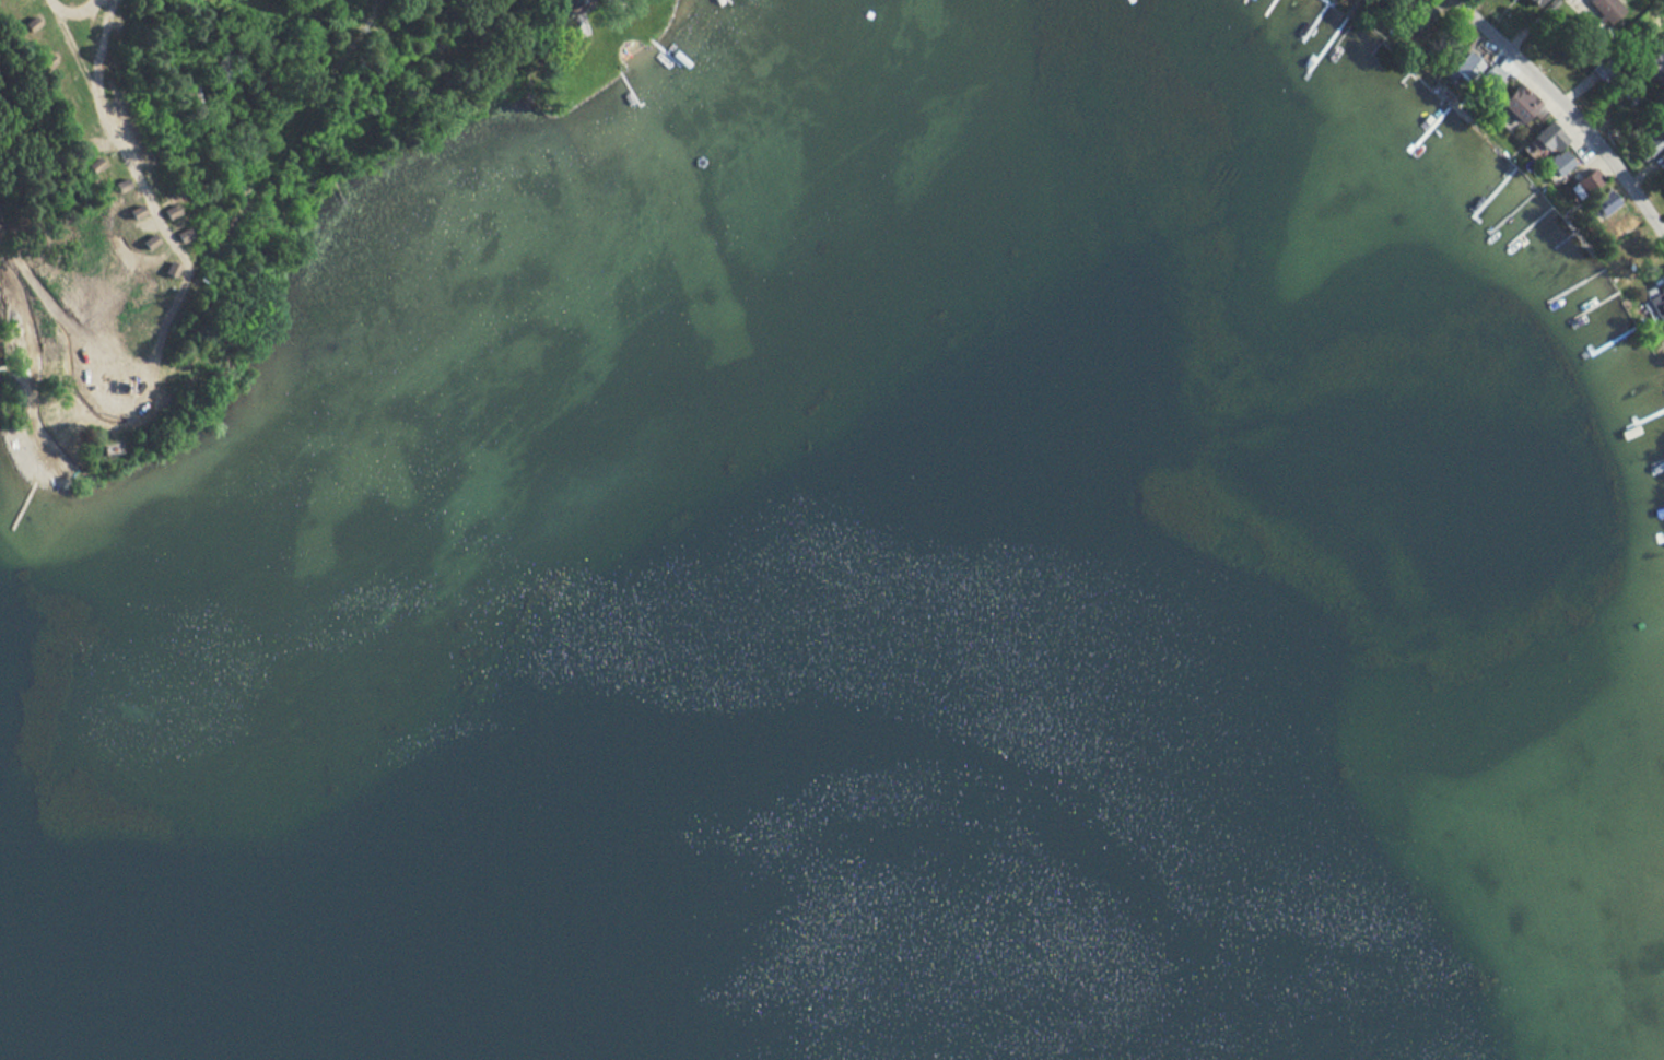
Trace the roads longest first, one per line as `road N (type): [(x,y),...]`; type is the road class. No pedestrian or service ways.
road 1 (residential): [(1663,226),(1609,156),(1454,0)]

